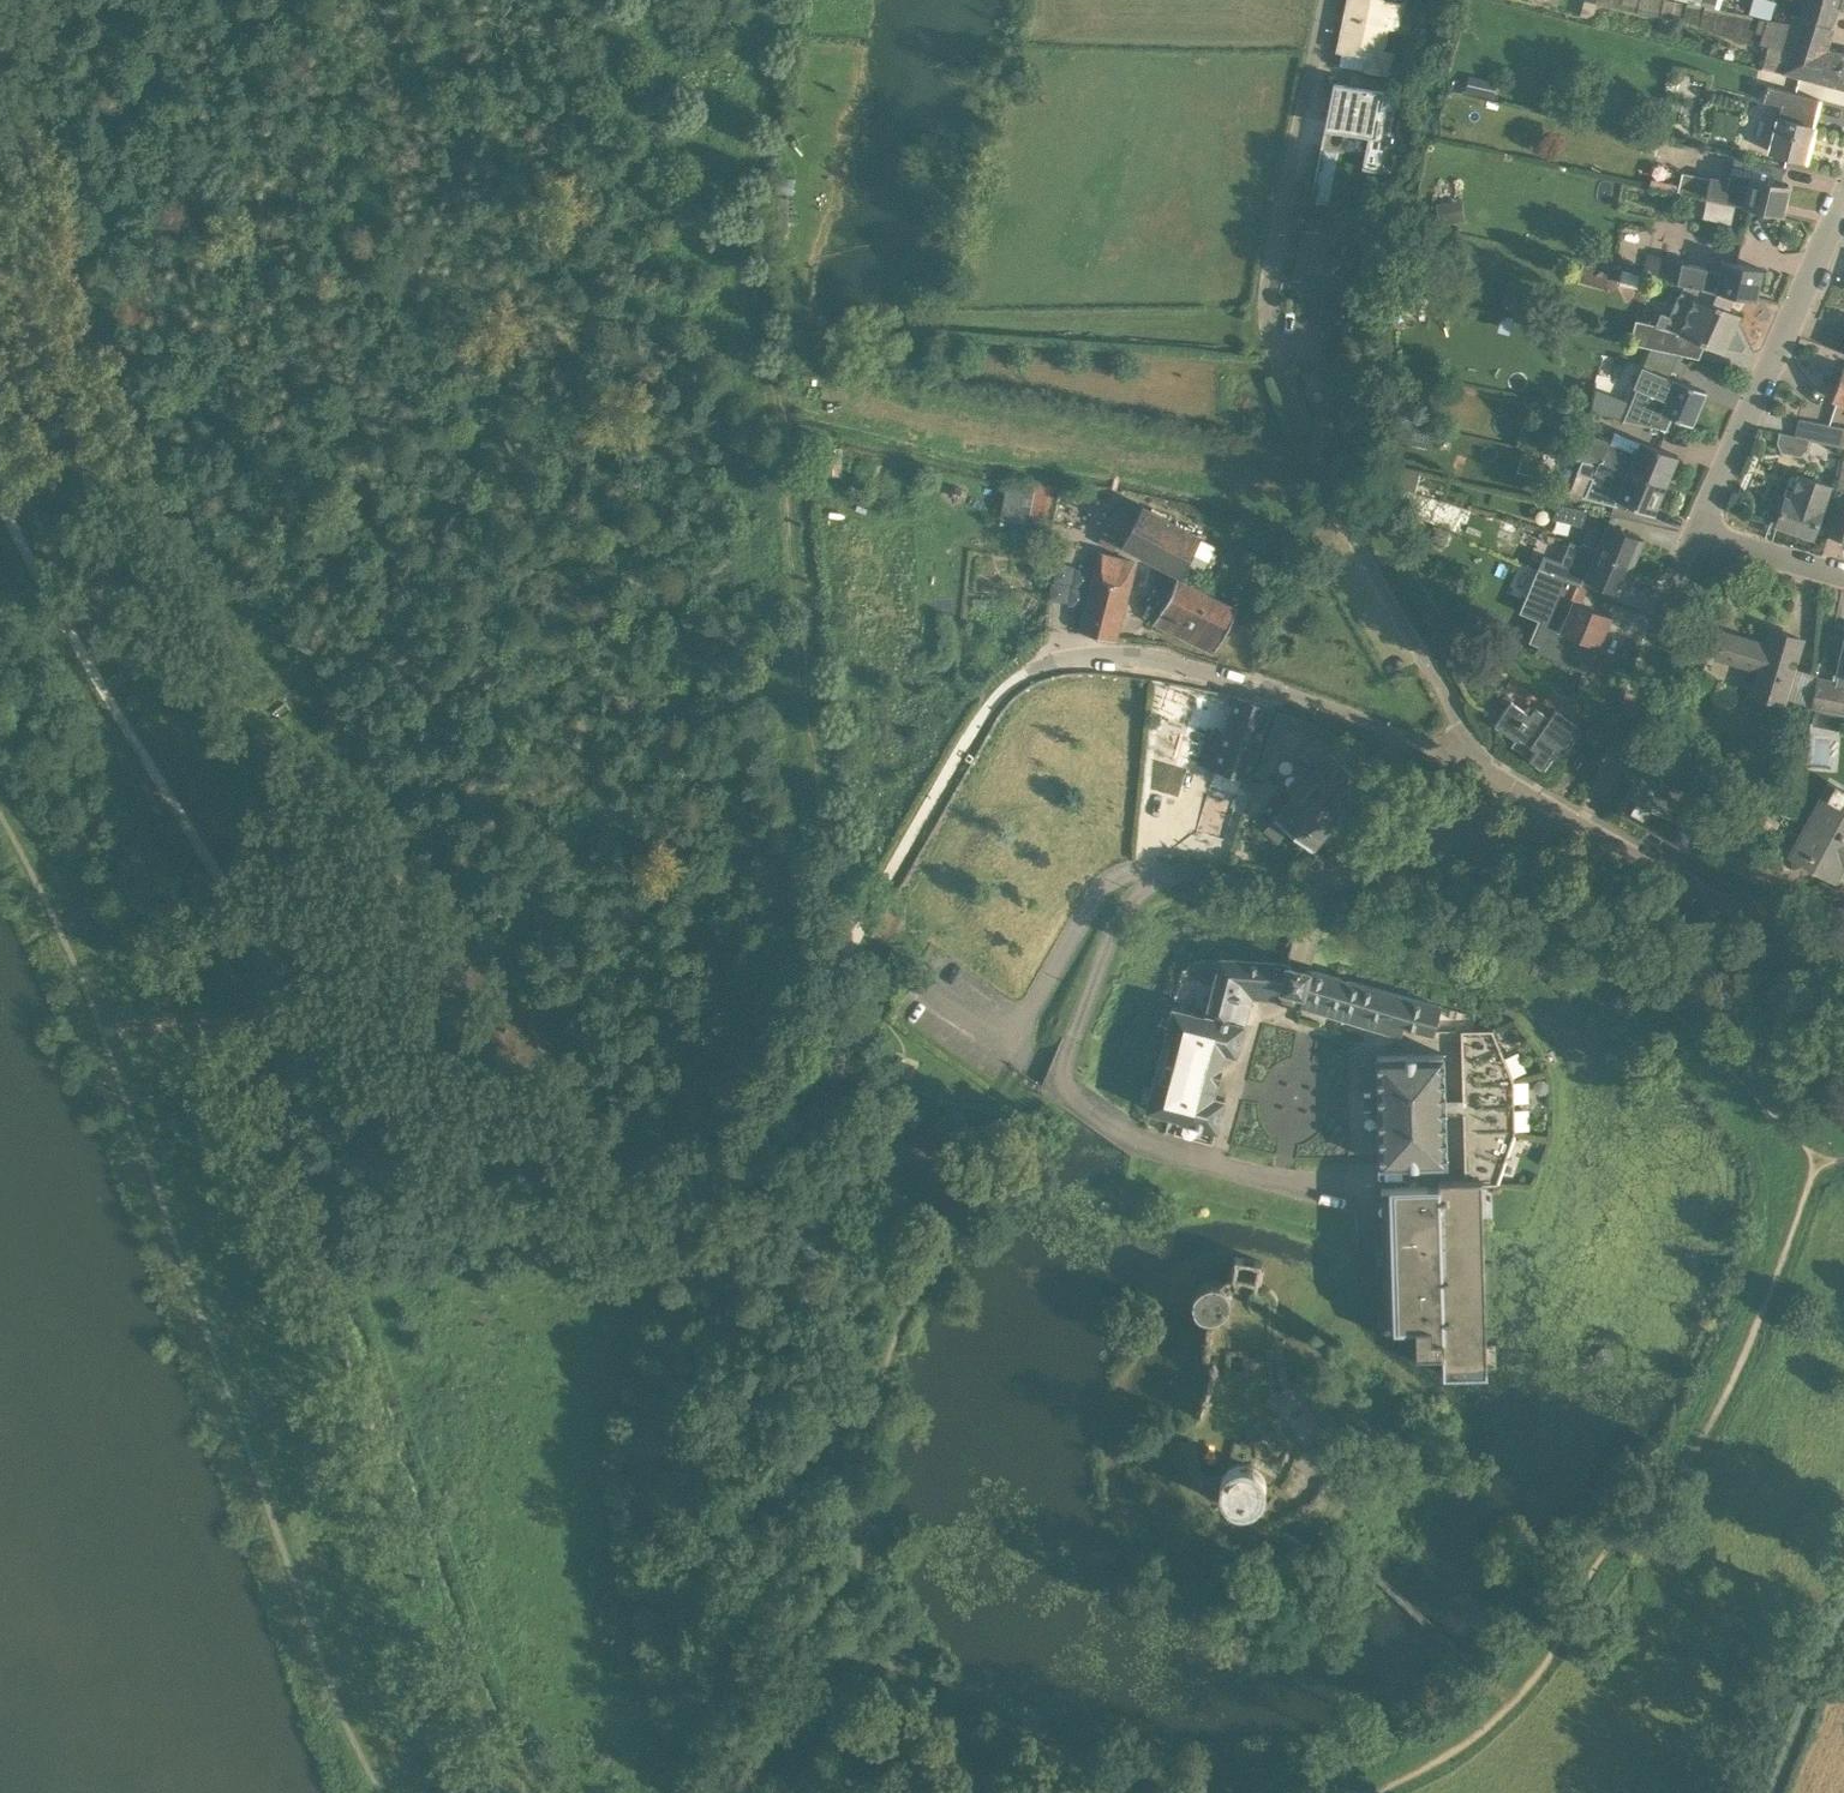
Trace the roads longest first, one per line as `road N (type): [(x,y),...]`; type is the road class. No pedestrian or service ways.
road 1 (unclassified): [(1485,768),(1258,683),(1161,660),(1078,657),(1034,667),(978,722),(788,1067),(718,1150),(621,1209),(502,1223),(477,1211),(319,1022),(263,1007),(263,946),(0,497)]
road 2 (unclassified): [(1485,768),(1281,394),(1264,320),(1320,0)]
road 3 (track): [(718,1150),(697,1230),(644,1322),(604,1423),(605,1498),(638,1666),(662,1730),(699,1792)]
road 4 (residential): [(1696,529),(1843,195)]
road 5 (unclassified): [(1843,973),(1542,803)]
road 6 (unclassified): [(1282,883),(1318,888),(1442,833),(1479,842),(1522,827),(1542,803)]
road 7 (unclassified): [(1775,1792),(1843,1618)]
road 8 (residential): [(1843,575),(1696,529)]

